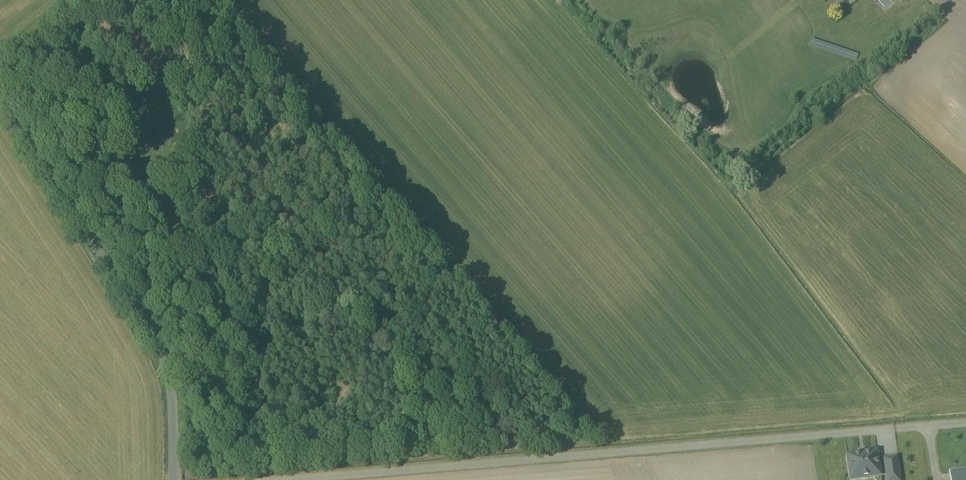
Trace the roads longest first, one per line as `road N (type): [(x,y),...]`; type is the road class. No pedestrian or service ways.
road 1 (unclassified): [(177,479),(168,365),(0,96)]

